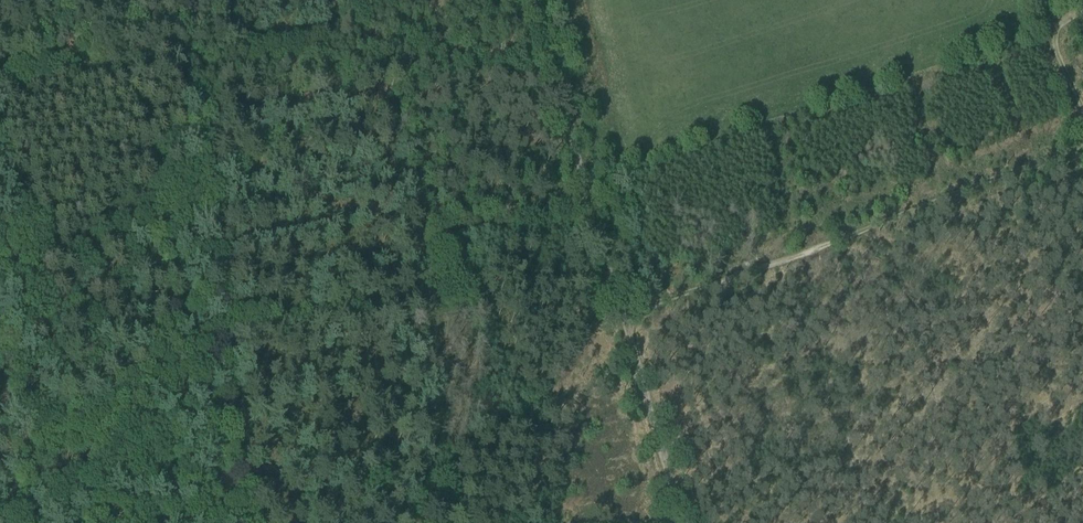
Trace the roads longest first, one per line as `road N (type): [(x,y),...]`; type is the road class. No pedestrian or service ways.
road 1 (track): [(624,312),(1082,149)]
road 2 (track): [(624,312),(535,0)]
road 3 (track): [(686,522),(624,312)]
road 4 (track): [(0,63),(194,49)]
road 5 (track): [(1082,144),(1057,25),(1082,16)]

